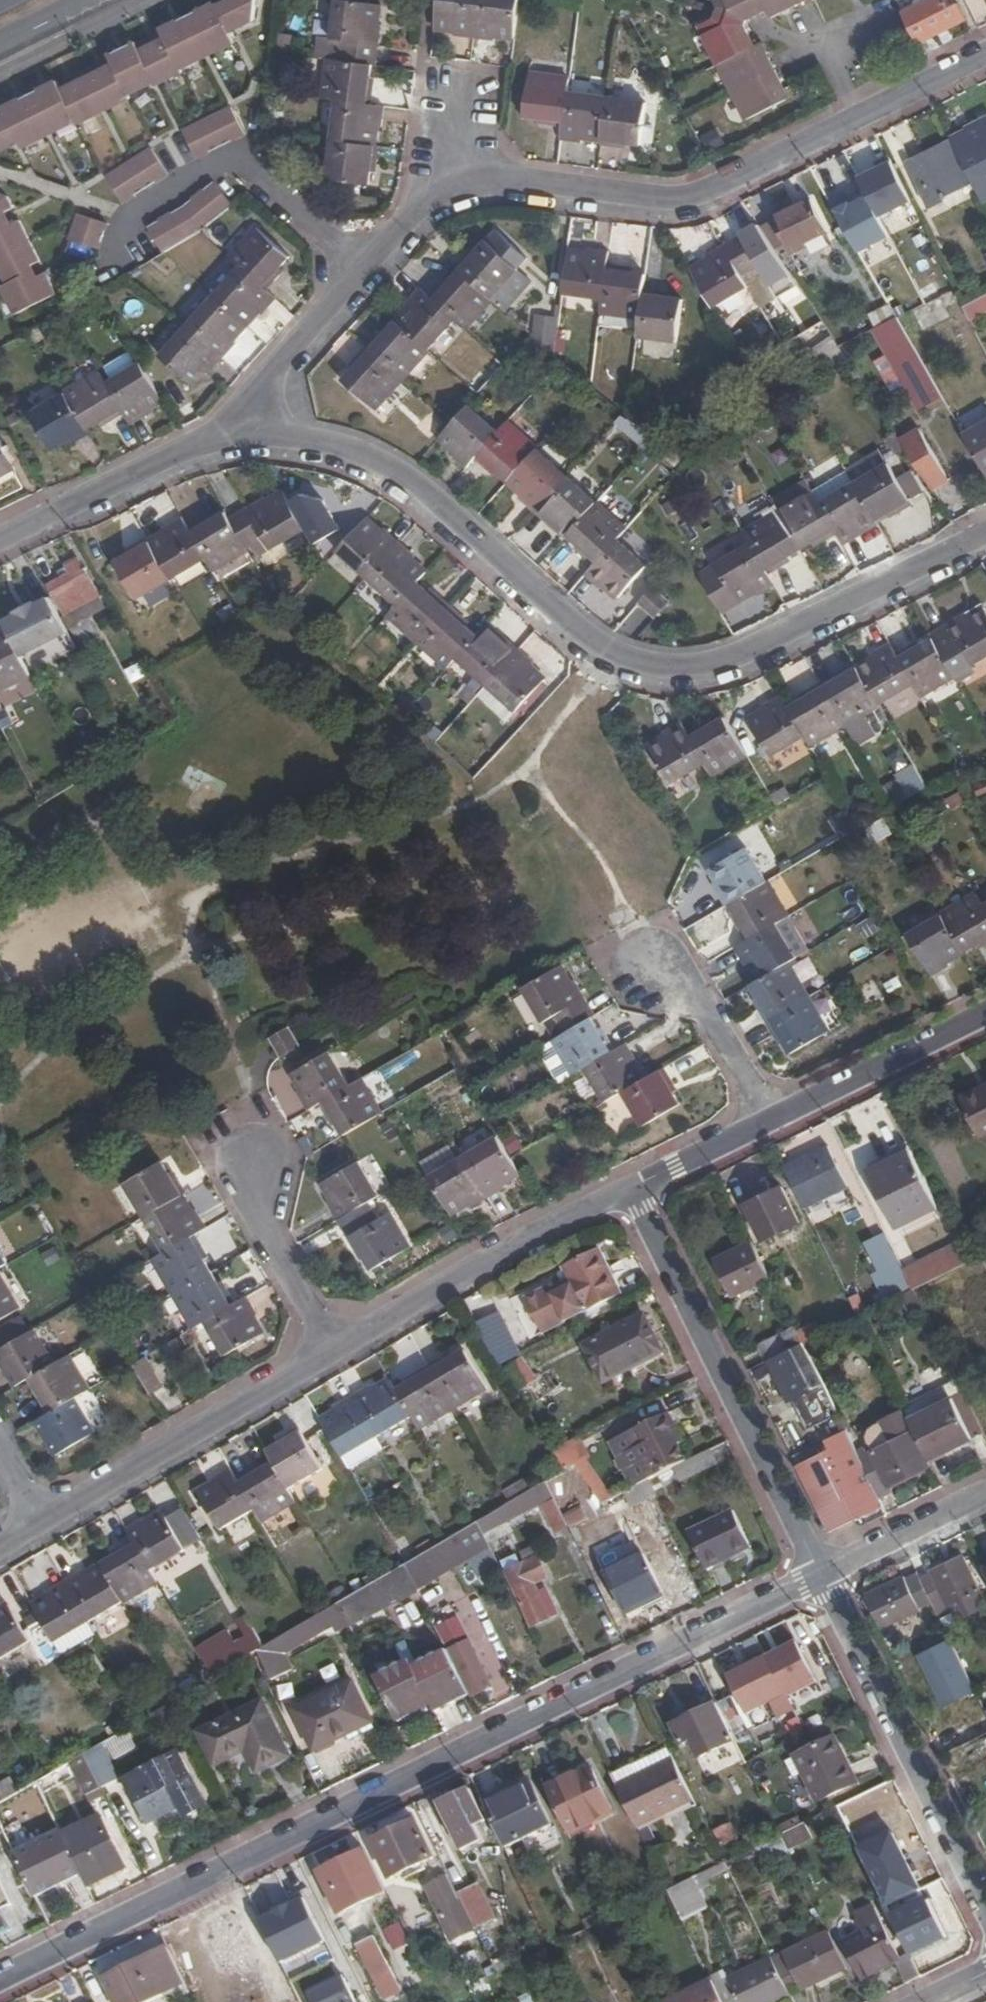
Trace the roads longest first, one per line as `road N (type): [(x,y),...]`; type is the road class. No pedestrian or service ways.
road 1 (residential): [(0,1981),(822,1573)]
road 2 (residential): [(242,424),(350,453),(414,481),(572,623),(618,652),(682,667),(784,634),(985,534)]
road 3 (residential): [(985,51),(717,184),(652,198),(517,178),(446,190),(419,207),(368,269)]
road 4 (residential): [(632,1187),(822,1573)]
road 5 (residential): [(822,1573),(985,1909)]
road 6 (residential): [(632,1187),(501,1251),(334,1349)]
road 7 (residential): [(334,1349),(43,1521)]
road 8 (residential): [(368,269),(238,155),(136,218)]
road 9 (residential): [(242,424),(0,540)]
road 10 (residential): [(770,1119),(985,1013)]
road 11 (residential): [(256,1159),(270,1238),(334,1349)]
road 12 (residential): [(368,269),(242,424)]
road 13 (residential): [(651,965),(708,1008),(770,1119)]
road 14 (residential): [(822,1573),(985,1492)]
road 15 (residential): [(632,1187),(770,1119)]

